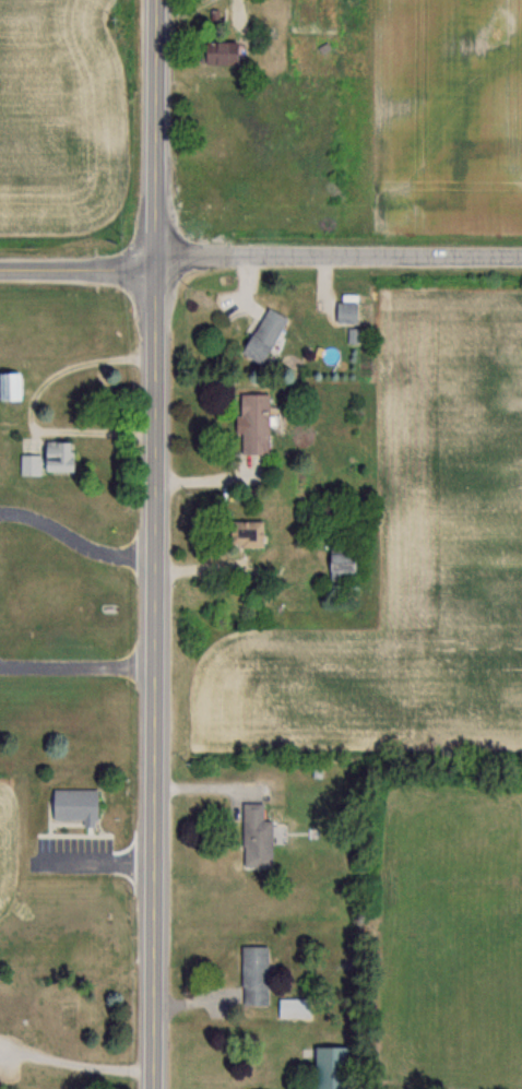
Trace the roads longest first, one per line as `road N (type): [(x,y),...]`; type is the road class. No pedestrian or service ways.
road 1 (primary): [(155,1088),(158,264)]
road 2 (residential): [(158,264),(521,259)]
road 3 (primary): [(158,264),(159,0)]
road 4 (residential): [(158,264),(0,270)]

